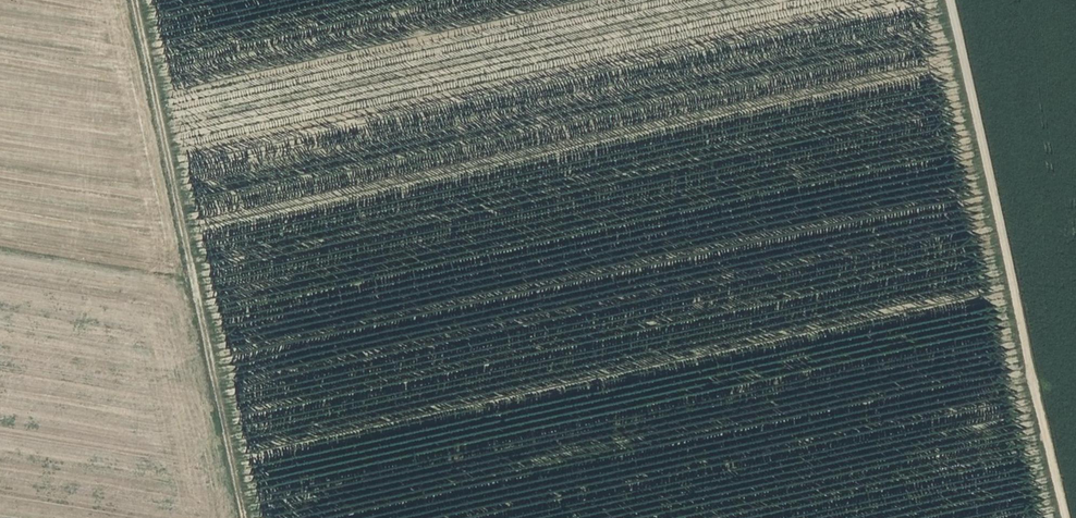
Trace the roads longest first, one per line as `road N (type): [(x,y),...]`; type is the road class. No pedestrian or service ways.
road 1 (track): [(951,0),(1071,517)]
road 2 (track): [(139,0),(251,517)]

